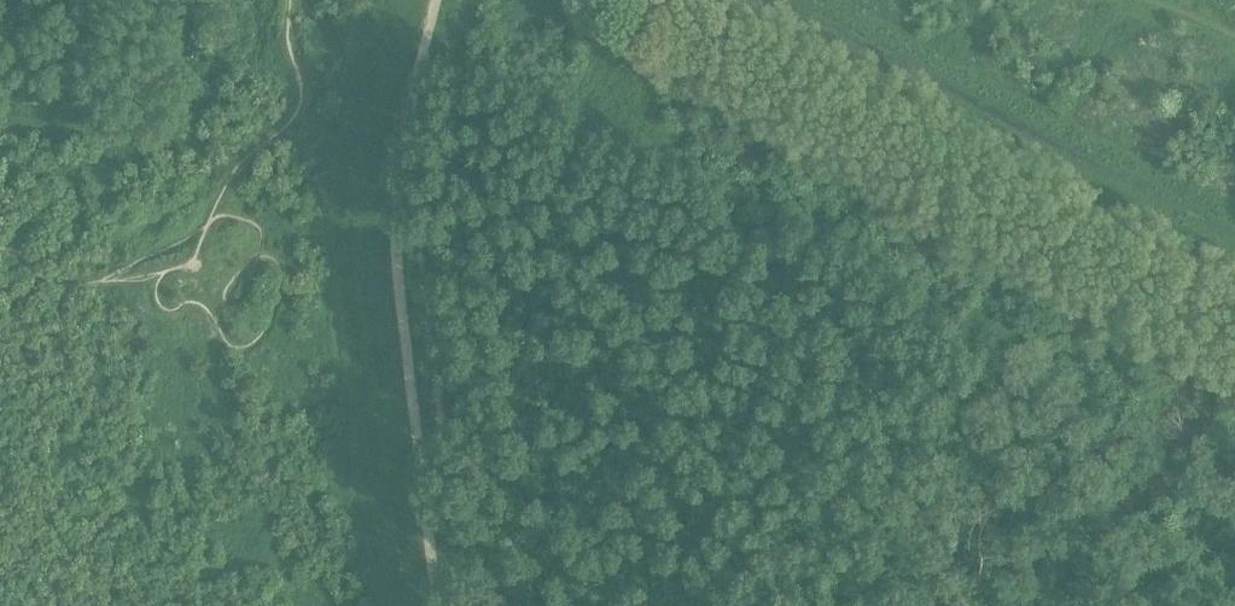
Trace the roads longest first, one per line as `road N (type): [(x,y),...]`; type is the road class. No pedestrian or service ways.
road 1 (track): [(1234,334),(755,57),(631,0)]
road 2 (track): [(436,605),(398,270),(403,141),(439,0)]

